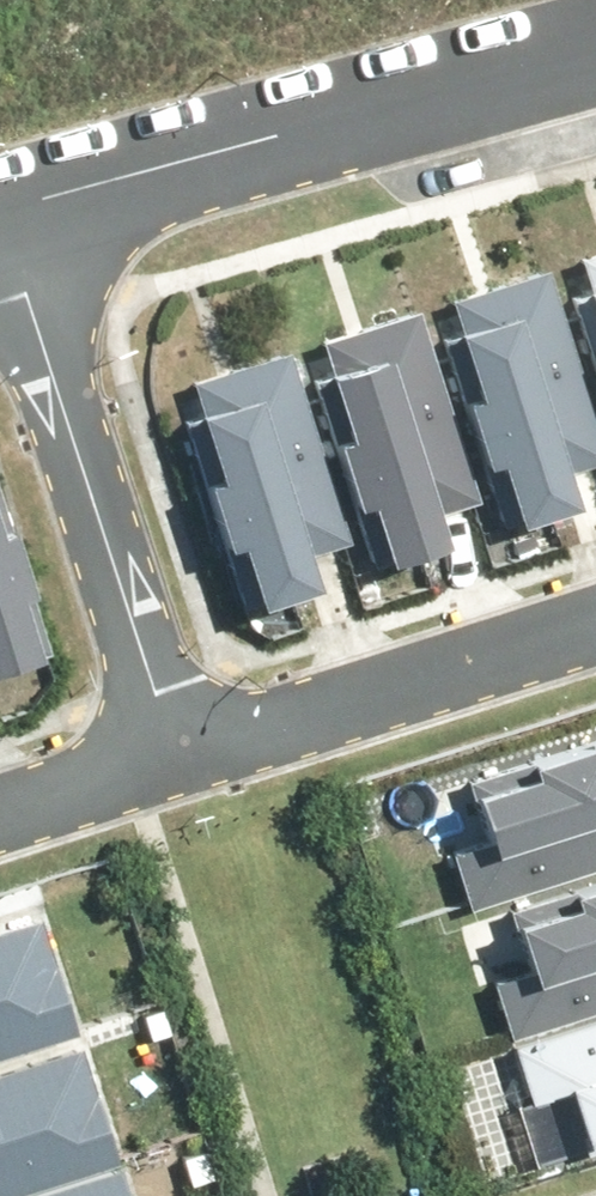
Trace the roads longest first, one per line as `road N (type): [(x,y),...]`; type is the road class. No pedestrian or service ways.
road 1 (residential): [(0,211),(595,49)]
road 2 (residential): [(186,747),(0,231)]
road 3 (residential): [(186,747),(595,625)]
road 4 (residential): [(0,811),(186,747)]

